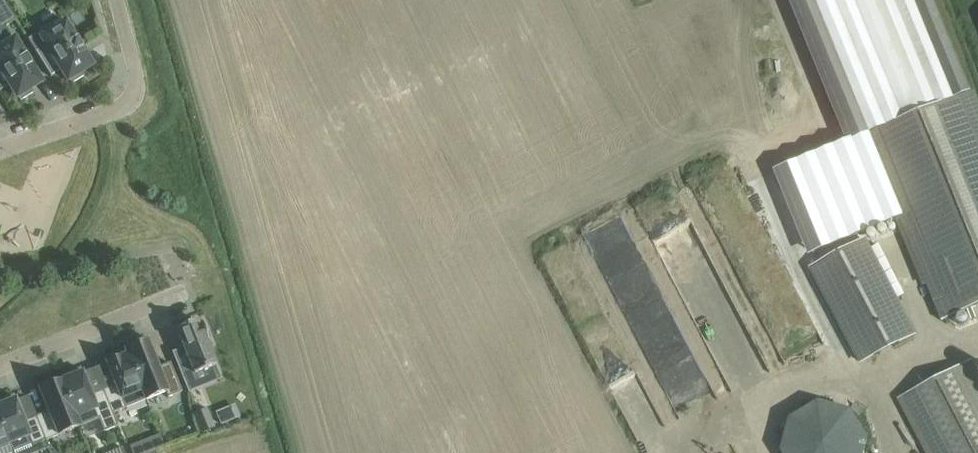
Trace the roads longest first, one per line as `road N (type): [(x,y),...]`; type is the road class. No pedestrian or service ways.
road 1 (residential): [(117,0),(137,71),(133,98),(0,149)]
road 2 (residential): [(0,367),(194,288)]

